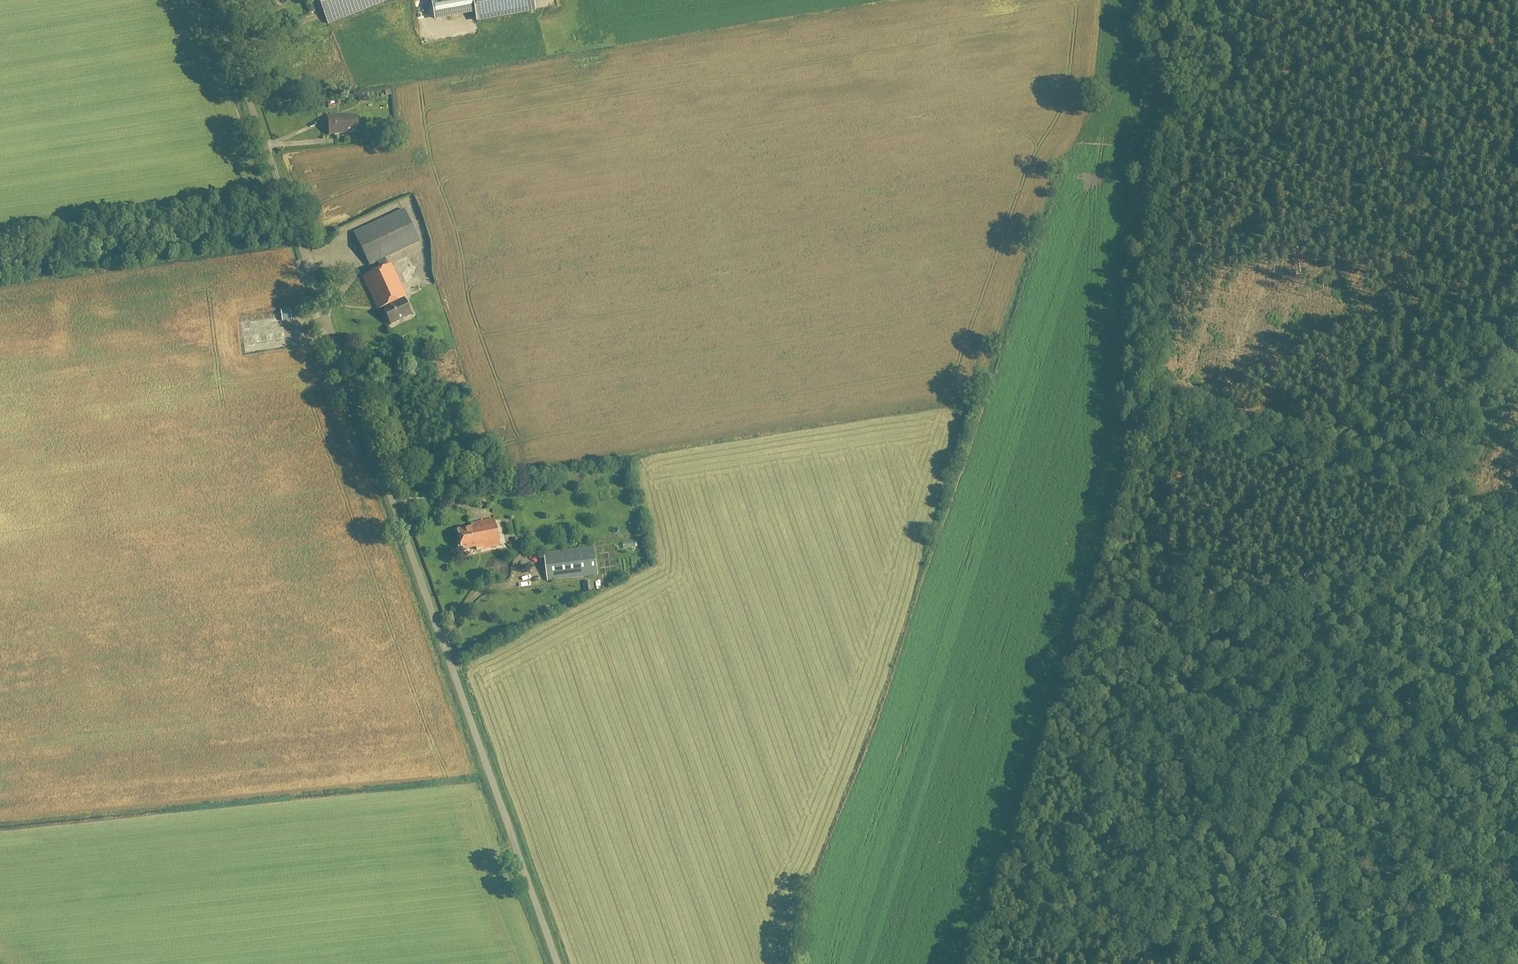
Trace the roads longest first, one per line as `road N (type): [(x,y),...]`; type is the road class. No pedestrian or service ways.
road 1 (unclassified): [(557,963),(212,0)]

